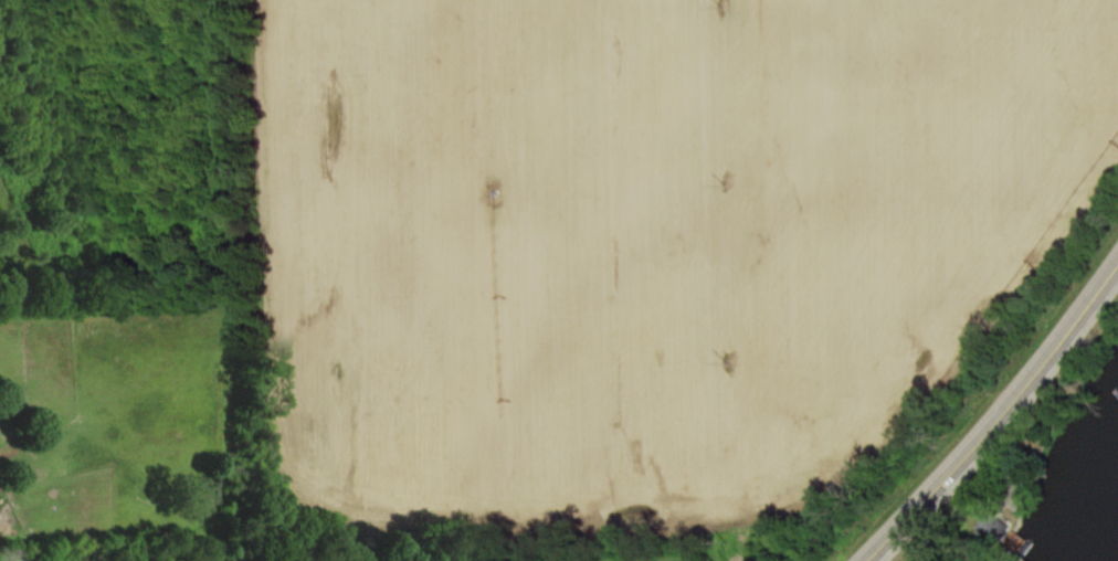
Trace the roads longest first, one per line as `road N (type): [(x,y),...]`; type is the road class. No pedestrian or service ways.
road 1 (secondary): [(929,495),(1117,260)]

